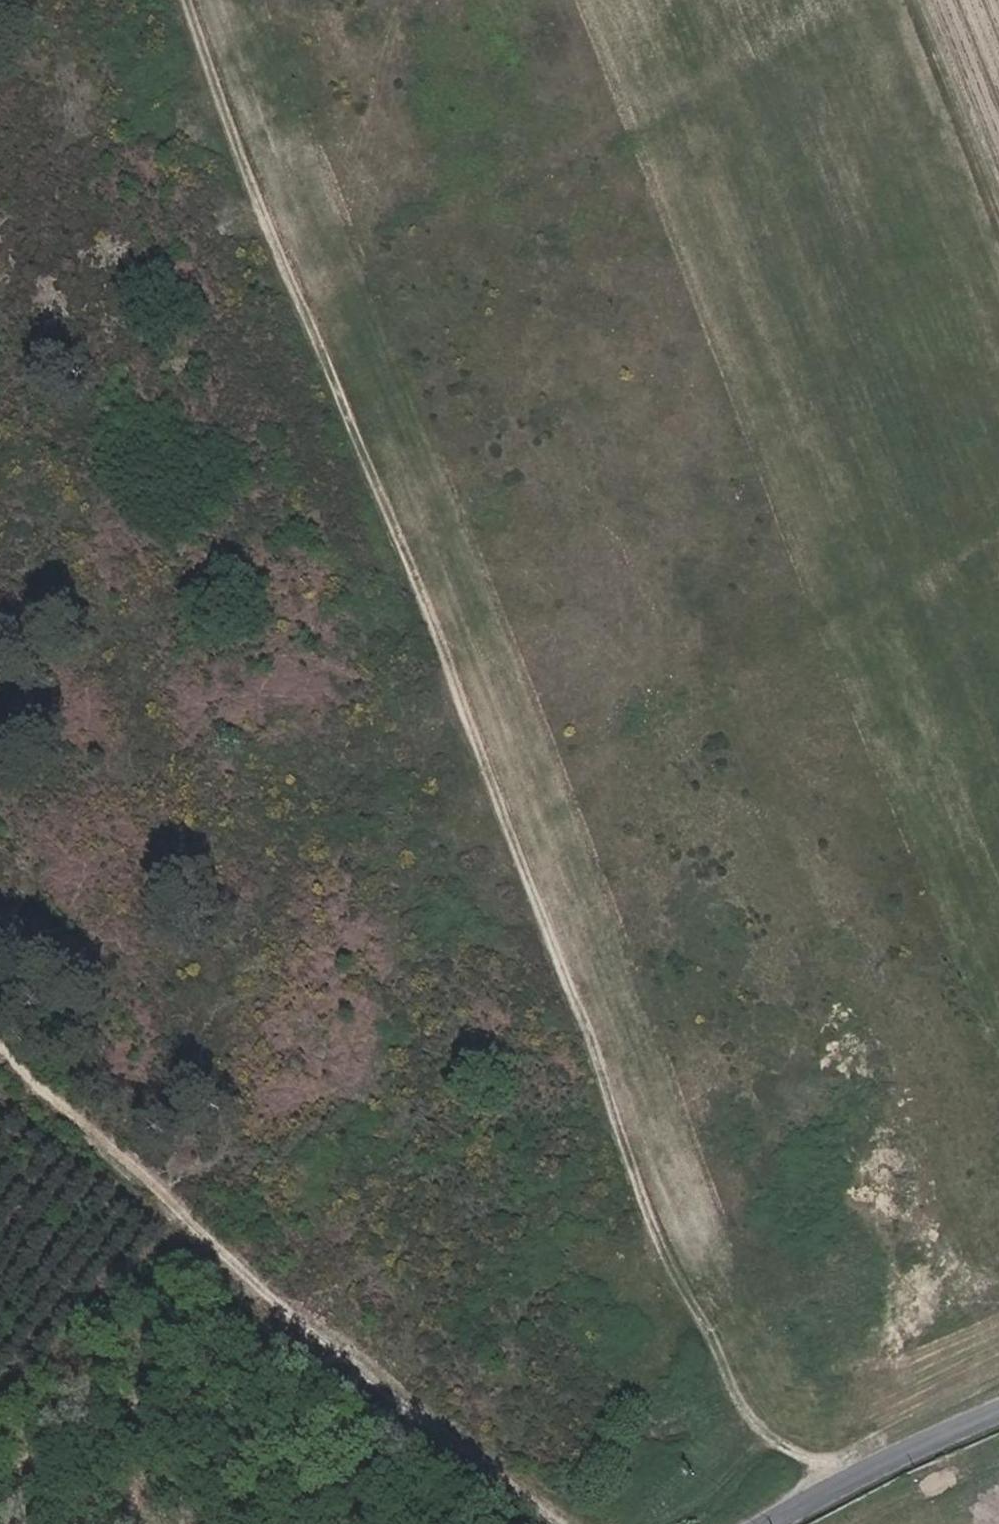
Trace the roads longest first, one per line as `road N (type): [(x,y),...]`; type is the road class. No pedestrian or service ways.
road 1 (unclassified): [(770,1523),(998,1414)]

